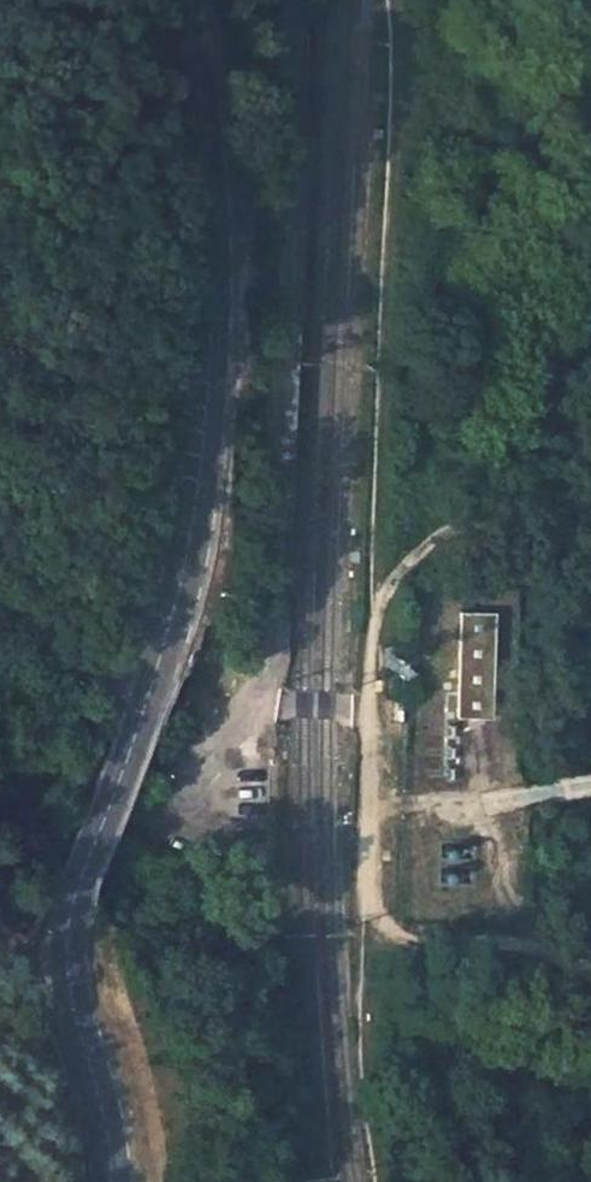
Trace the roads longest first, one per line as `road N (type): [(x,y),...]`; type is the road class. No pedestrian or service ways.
road 1 (residential): [(296,0),(276,653),(258,704)]
road 2 (secondary): [(185,0),(216,218),(211,386),(191,542),(151,682)]
road 3 (secondary): [(151,682),(77,878),(66,932),(73,1005),(111,1123),(114,1181)]
road 4 (track): [(369,708),(369,897),(399,936),(456,948),(520,944),(590,970)]
road 5 (unclassified): [(0,699),(62,775),(135,807),(182,802),(213,778),(258,704)]
road 6 (tertiary): [(0,590),(91,662),(151,682)]

